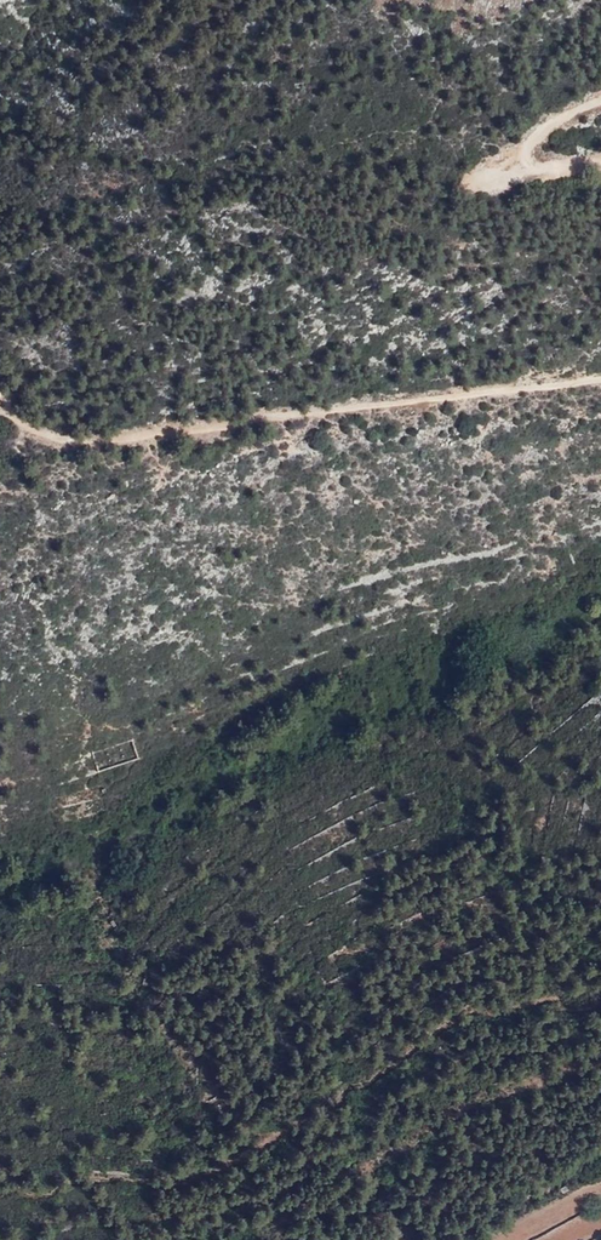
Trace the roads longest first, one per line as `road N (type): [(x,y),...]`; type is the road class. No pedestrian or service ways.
road 1 (track): [(11,415),(52,437),(89,442),(600,380)]

